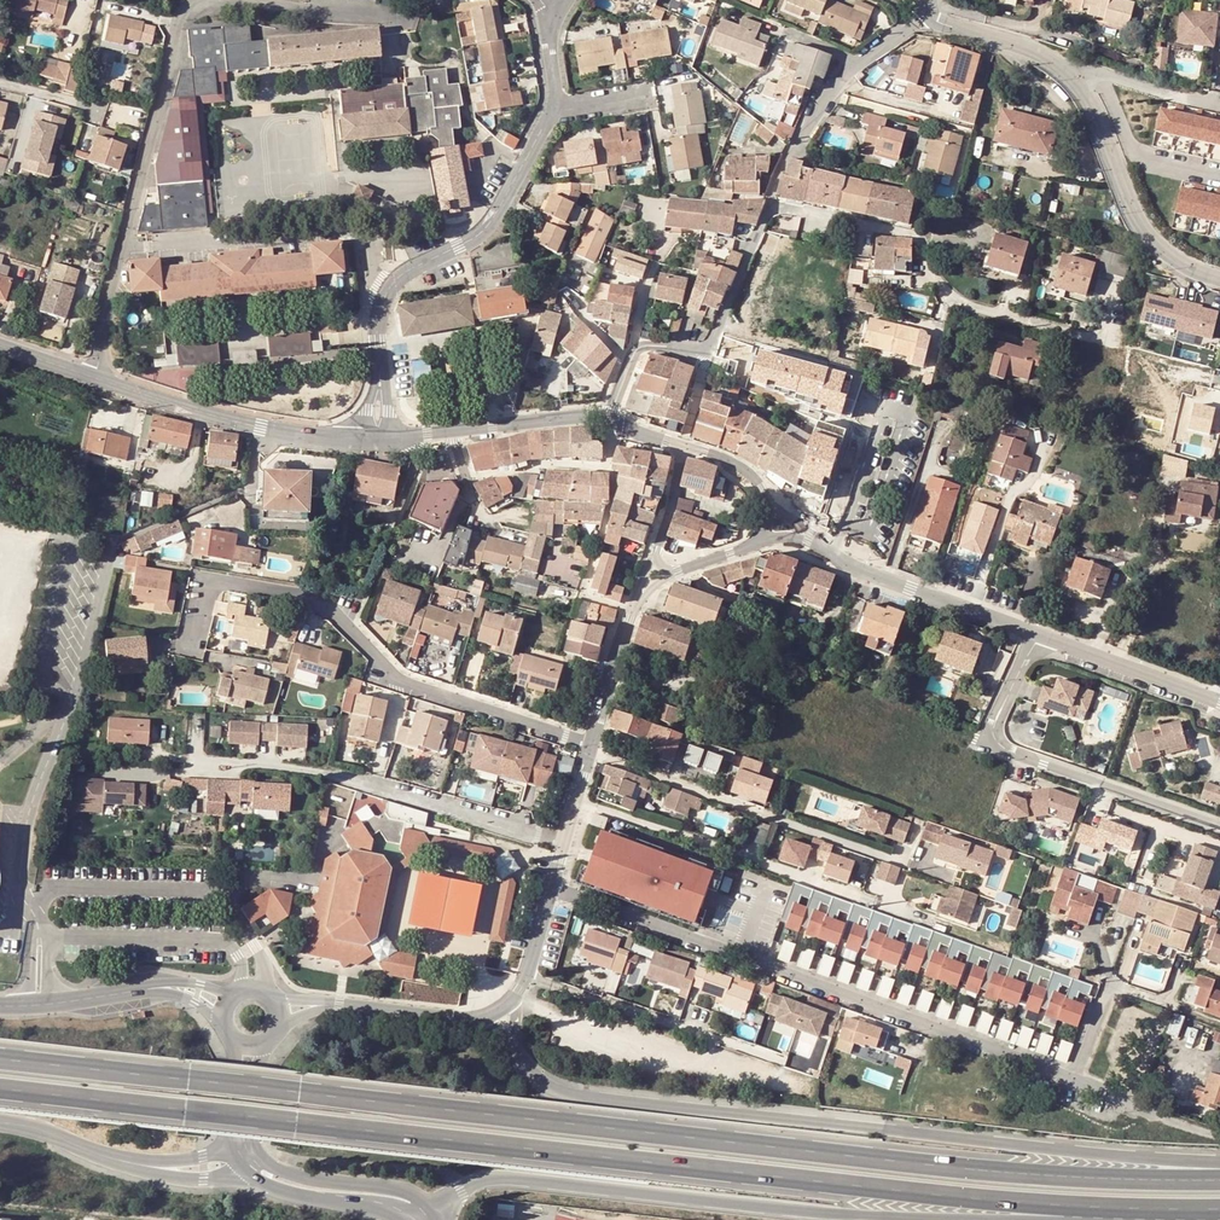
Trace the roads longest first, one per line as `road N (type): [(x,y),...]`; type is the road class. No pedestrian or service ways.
road 1 (trunk): [(1219,1180),(978,1168),(0,1059)]
road 2 (trunk): [(0,1089),(958,1195),(1219,1210)]
road 3 (trunk): [(1219,1164),(588,1097),(553,1087),(515,1043)]
road 4 (residential): [(1107,1000),(1079,1079),(555,888)]
road 5 (residential): [(94,378),(187,11),(217,2),(406,19),(422,0)]
road 6 (trunk): [(434,1207),(479,1182),(507,1178),(798,1211),(990,1219)]
road 7 (residential): [(193,647),(215,581),(309,594),(405,681),(594,744)]
road 8 (residential): [(184,759),(336,776),(567,845)]
road 9 (residential): [(764,202),(909,233),(954,298),(1106,338)]
road 10 (residential): [(1033,635),(989,733),(996,746),(1219,826)]
road 11 (residential): [(909,865),(591,754)]
road 12 (unclassified): [(553,106),(490,225),(393,283),(378,319),(381,369)]
road 13 (residential): [(611,418),(637,349),(702,350),(712,342),(764,202)]
road 14 (tertiary): [(94,378),(261,425),(366,439)]
road 15 (residential): [(764,202),(780,158),(825,97),(925,9)]
road 16 (residential): [(1080,86),(1135,215),(1168,252),(1219,277)]
road 17 (tertiary): [(811,538),(860,569),(1033,635)]
road 18 (tertiary): [(389,437),(611,418)]
road 19 (tertiary): [(1033,635),(1219,701)]
road 20 (tertiary): [(434,1207),(415,1192),(282,1171),(258,1153)]
road 21 (residential): [(527,977),(699,1028)]
road 22 (residential): [(925,9),(936,22),(1032,49),(1080,86)]
road 23 (tertiary): [(246,1170),(289,1194),(400,1213)]
road 24 (tertiary): [(91,1149),(190,1181),(246,1170)]
road 25 (tertiary): [(641,593),(594,744)]
road 26 (tertiary): [(154,987),(0,1005)]
road 27 (tertiary): [(483,1015),(451,1021),(340,1005)]
road 28 (tertiary): [(233,1151),(160,1162),(91,1149)]
road 29 (residential): [(1219,107),(1115,78),(1080,86)]

